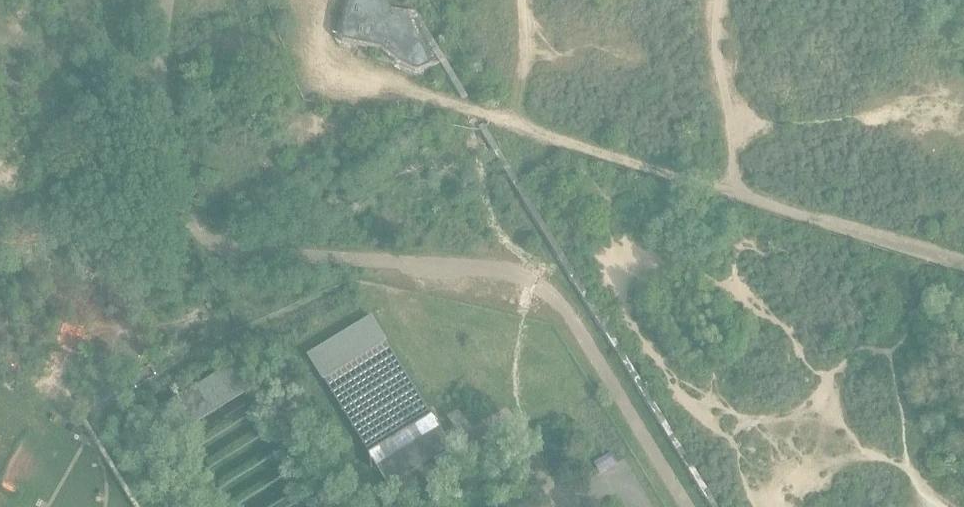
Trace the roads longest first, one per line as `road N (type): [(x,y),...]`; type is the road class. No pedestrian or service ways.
road 1 (track): [(687,506),(577,325),(523,278),(223,251),(195,229),(168,171),(170,0)]
road 2 (track): [(963,266),(356,77)]
road 3 (track): [(90,392),(270,255)]
road 4 (track): [(734,194),(726,0)]

